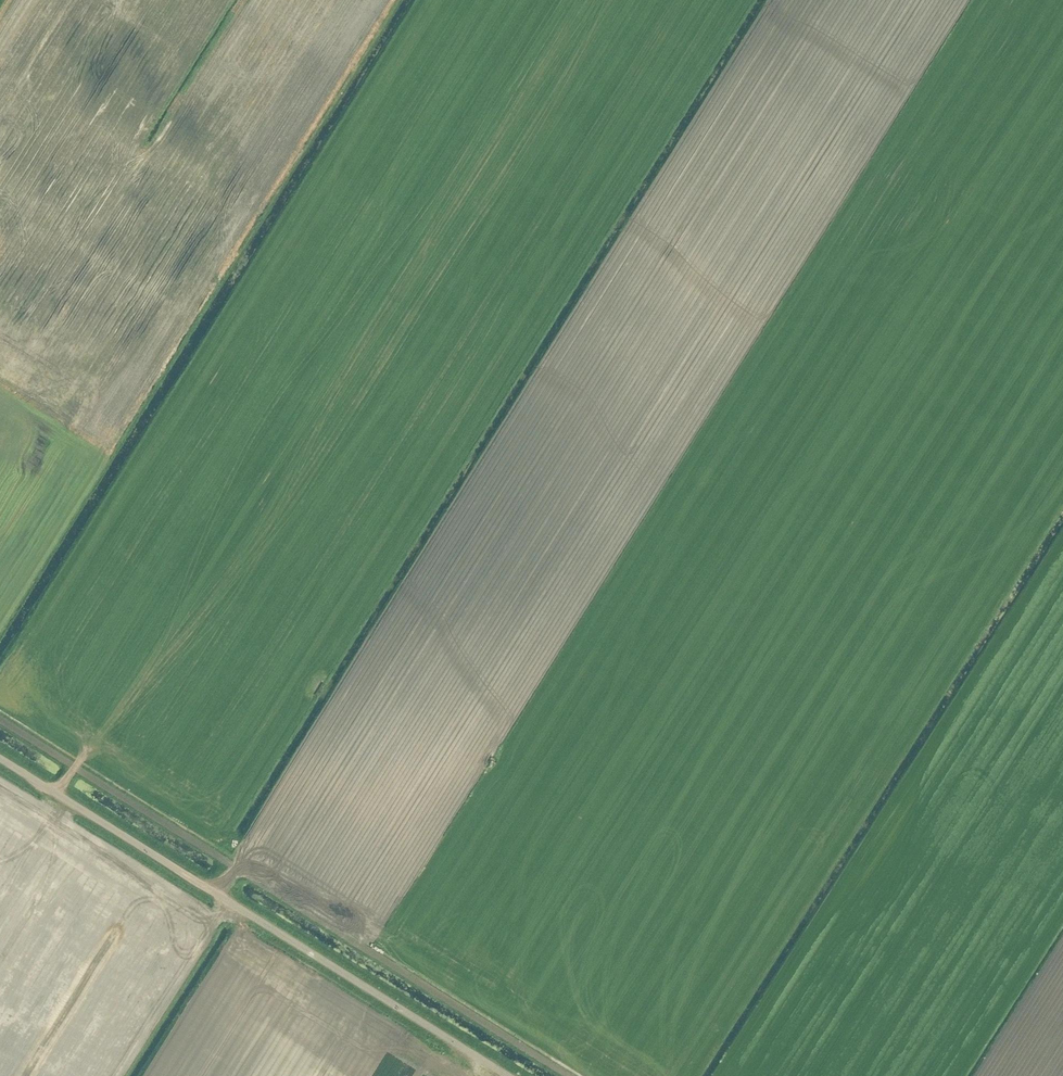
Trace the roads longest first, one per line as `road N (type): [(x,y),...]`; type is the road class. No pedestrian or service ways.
road 1 (unclassified): [(511,1075),(0,757)]

